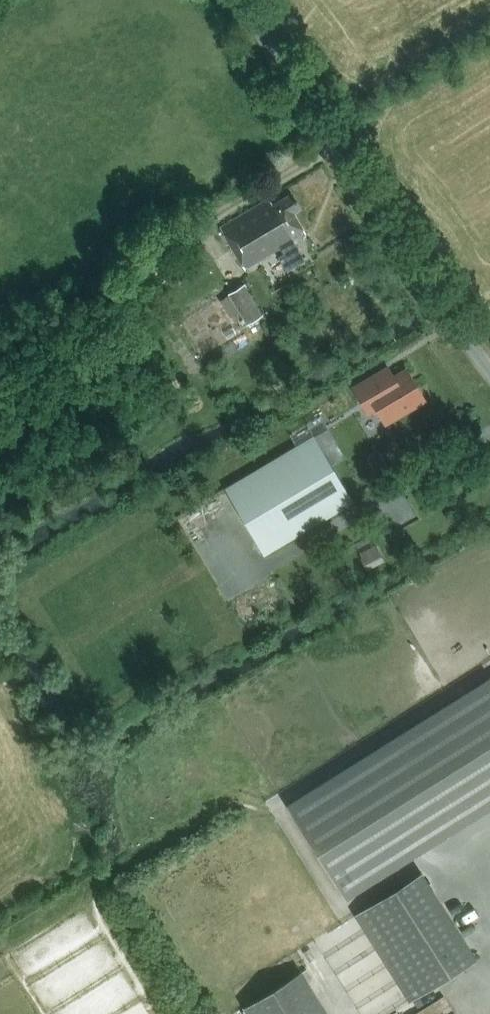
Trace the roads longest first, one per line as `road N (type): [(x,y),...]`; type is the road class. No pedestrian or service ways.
road 1 (unclassified): [(238,0),(489,364)]

